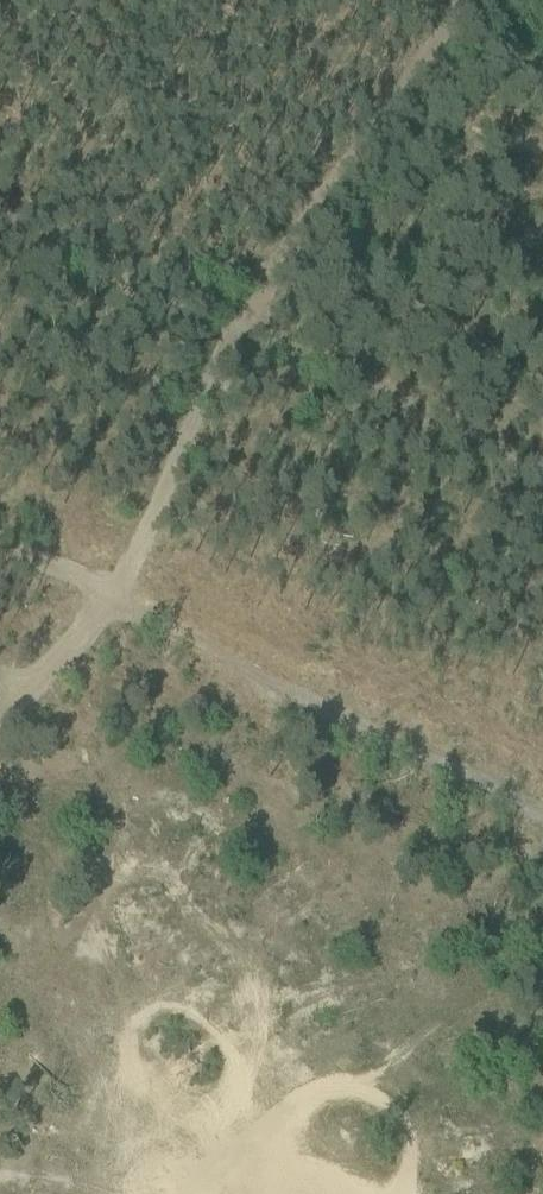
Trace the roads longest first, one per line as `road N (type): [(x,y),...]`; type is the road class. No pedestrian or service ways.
road 1 (track): [(542,478),(238,330),(106,590)]
road 2 (track): [(542,819),(106,590)]
road 3 (track): [(473,0),(373,102),(269,257),(238,330)]
road 4 (track): [(542,1140),(383,1193)]
road 5 (track): [(106,590),(0,715)]

